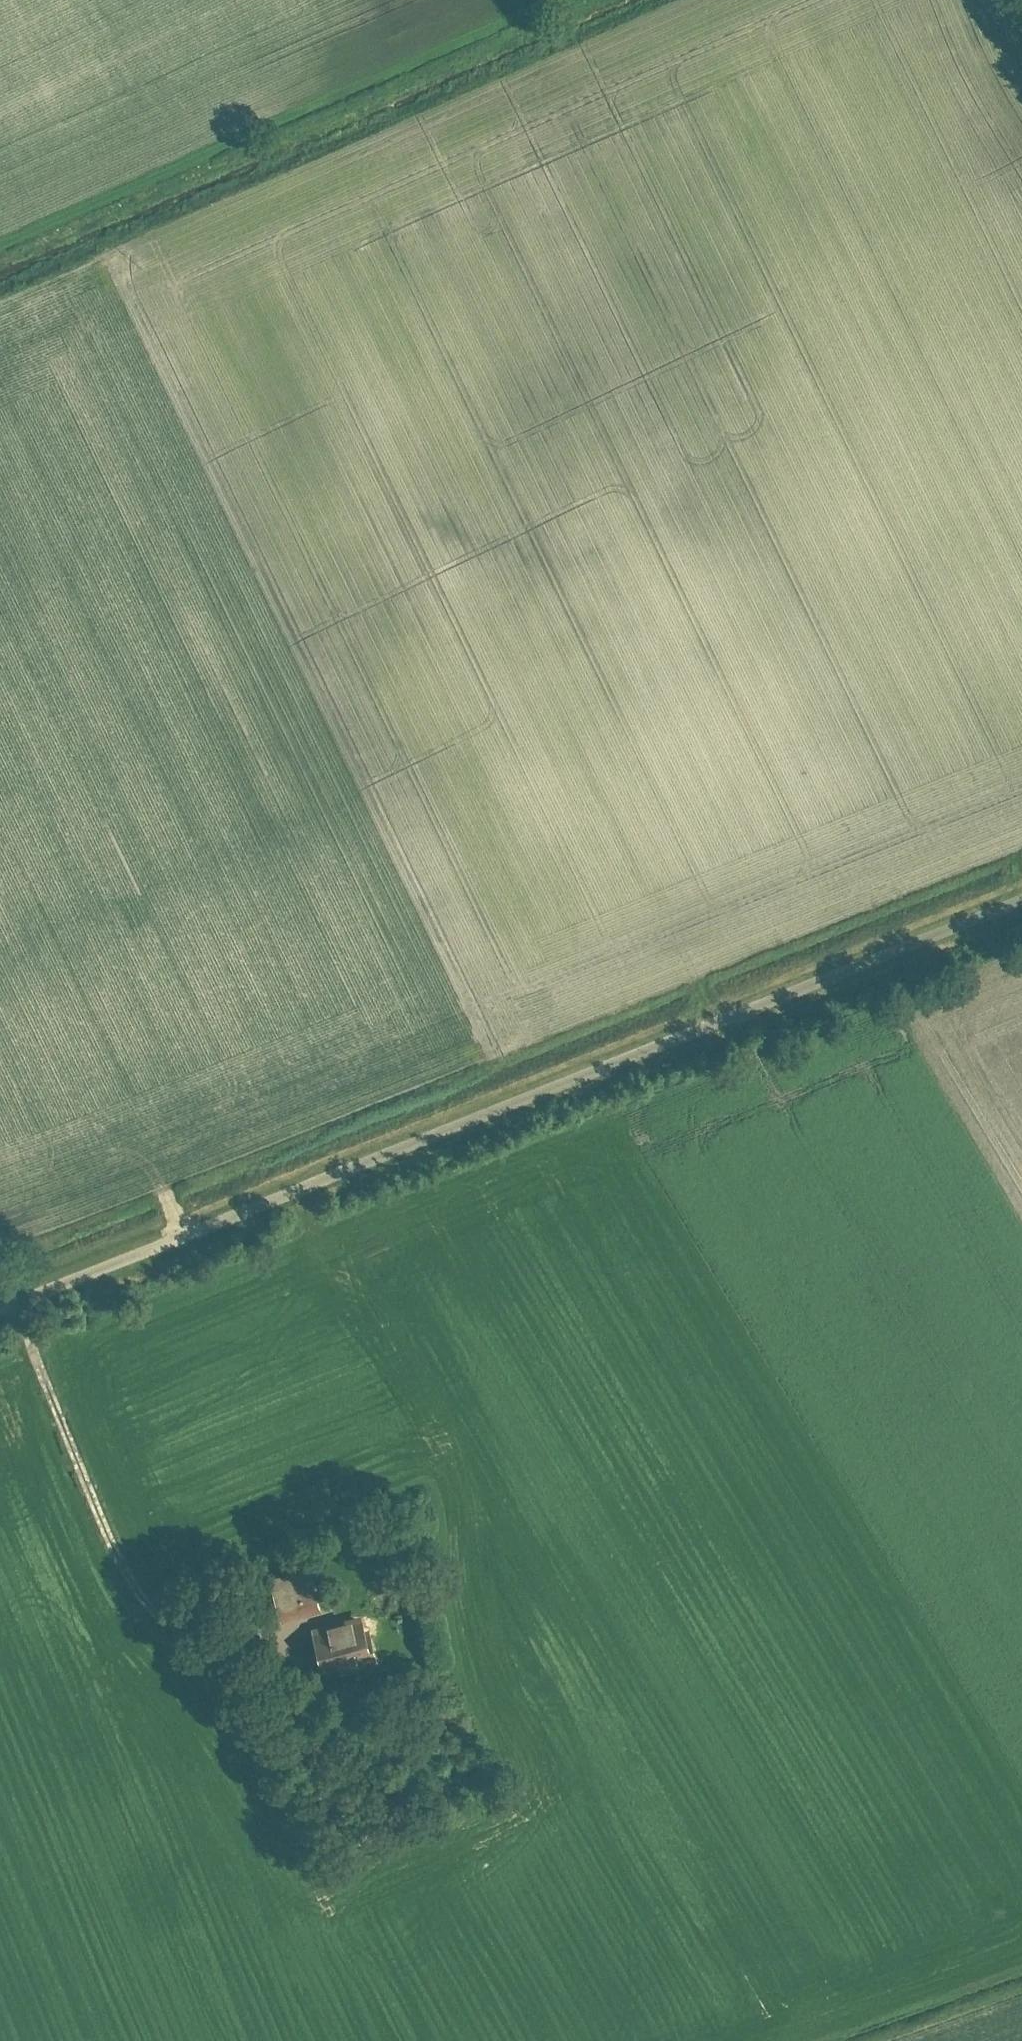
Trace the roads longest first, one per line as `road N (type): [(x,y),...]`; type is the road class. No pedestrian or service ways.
road 1 (residential): [(1021,890),(0,1300)]
road 2 (track): [(3,1299),(128,1579),(173,1642)]

